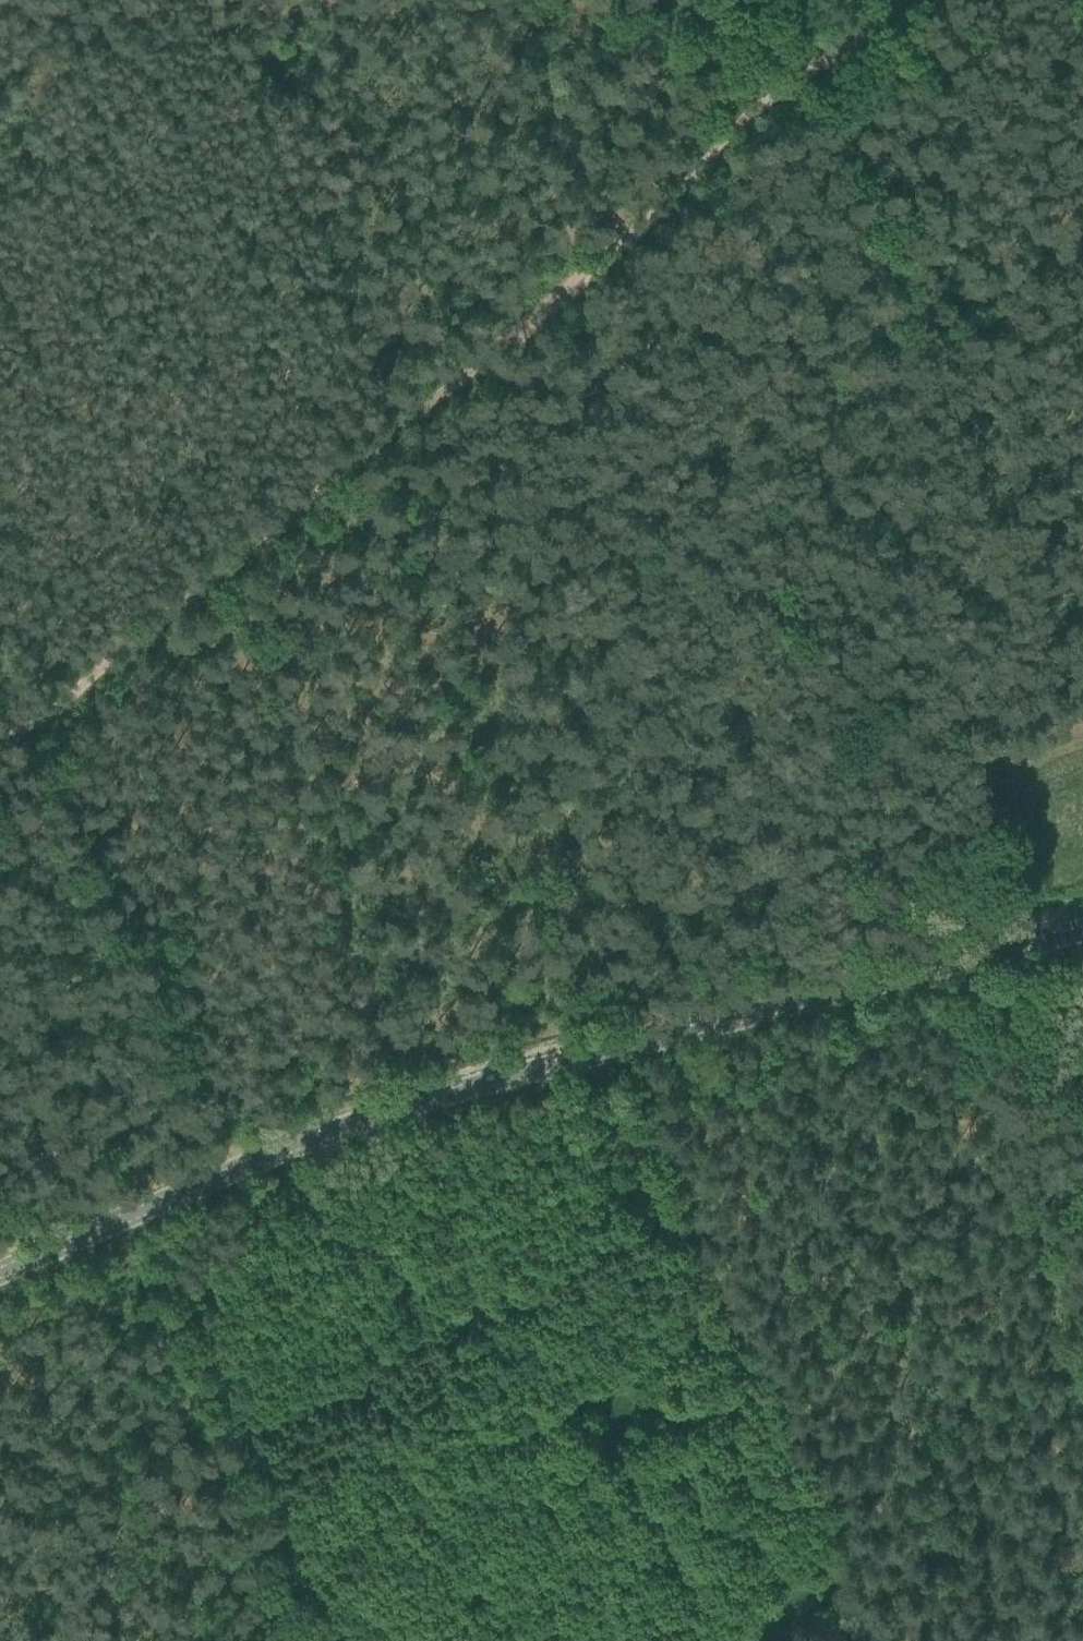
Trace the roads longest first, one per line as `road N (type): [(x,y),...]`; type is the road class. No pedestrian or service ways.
road 1 (tertiary): [(0,1273),(369,1117),(1082,929)]
road 2 (track): [(43,734),(912,0)]

